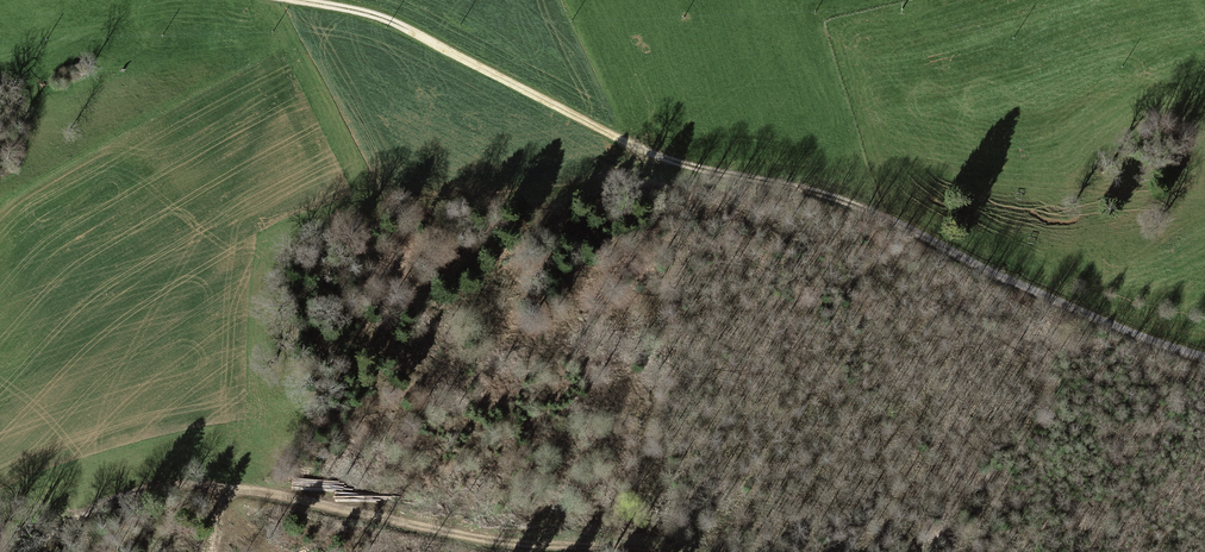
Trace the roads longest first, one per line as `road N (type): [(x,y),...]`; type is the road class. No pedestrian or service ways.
road 1 (track): [(270,0),(373,17),(636,151),(836,200),(1136,338),(1204,361)]
road 2 (track): [(29,551),(101,510),(168,489),(199,489),(448,531),(639,551)]

